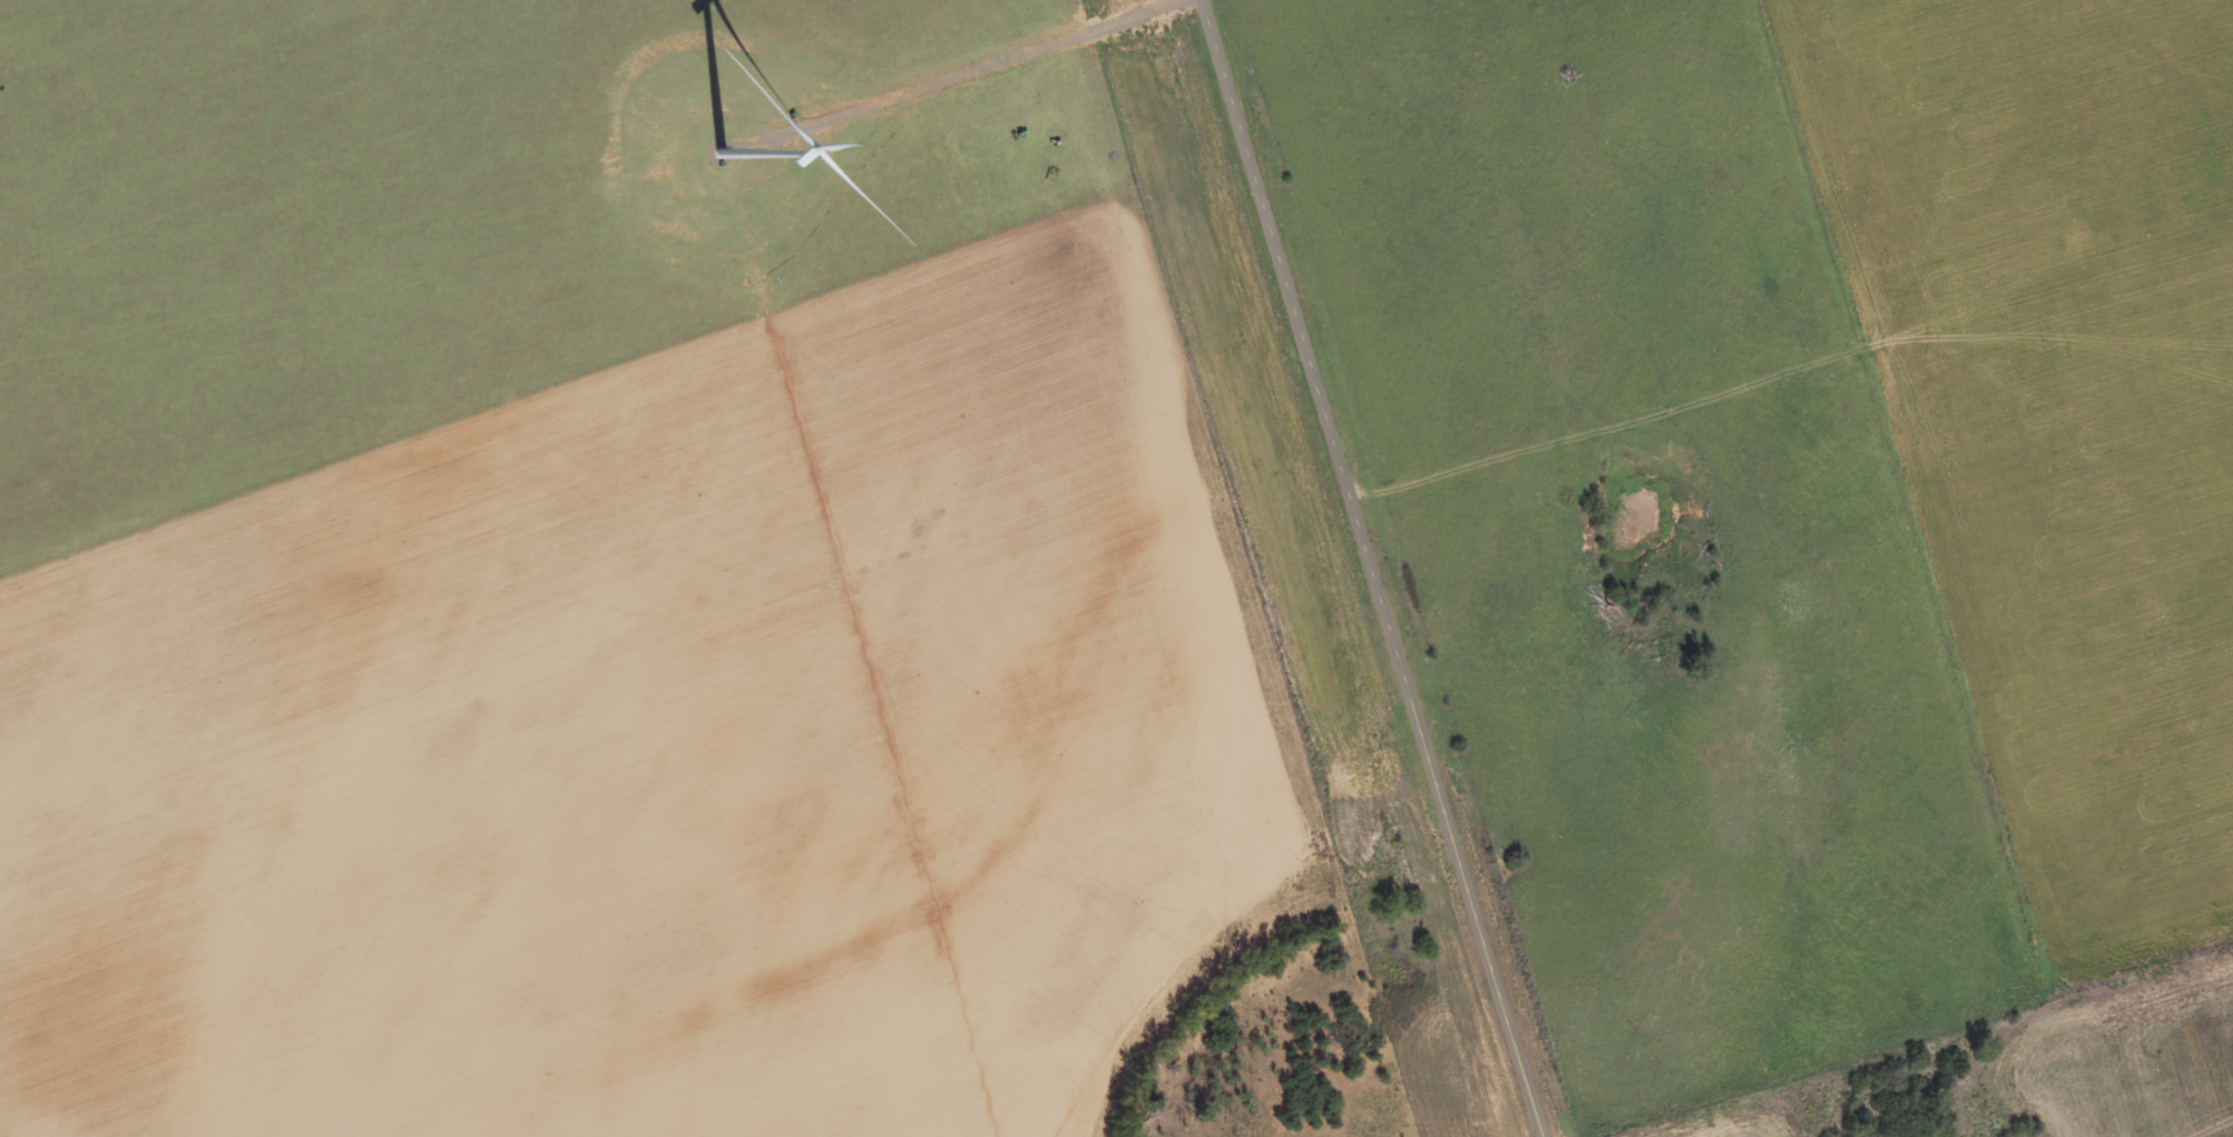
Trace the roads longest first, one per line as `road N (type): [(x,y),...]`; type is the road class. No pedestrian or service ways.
road 1 (tertiary): [(1548,1136),(1207,0)]

